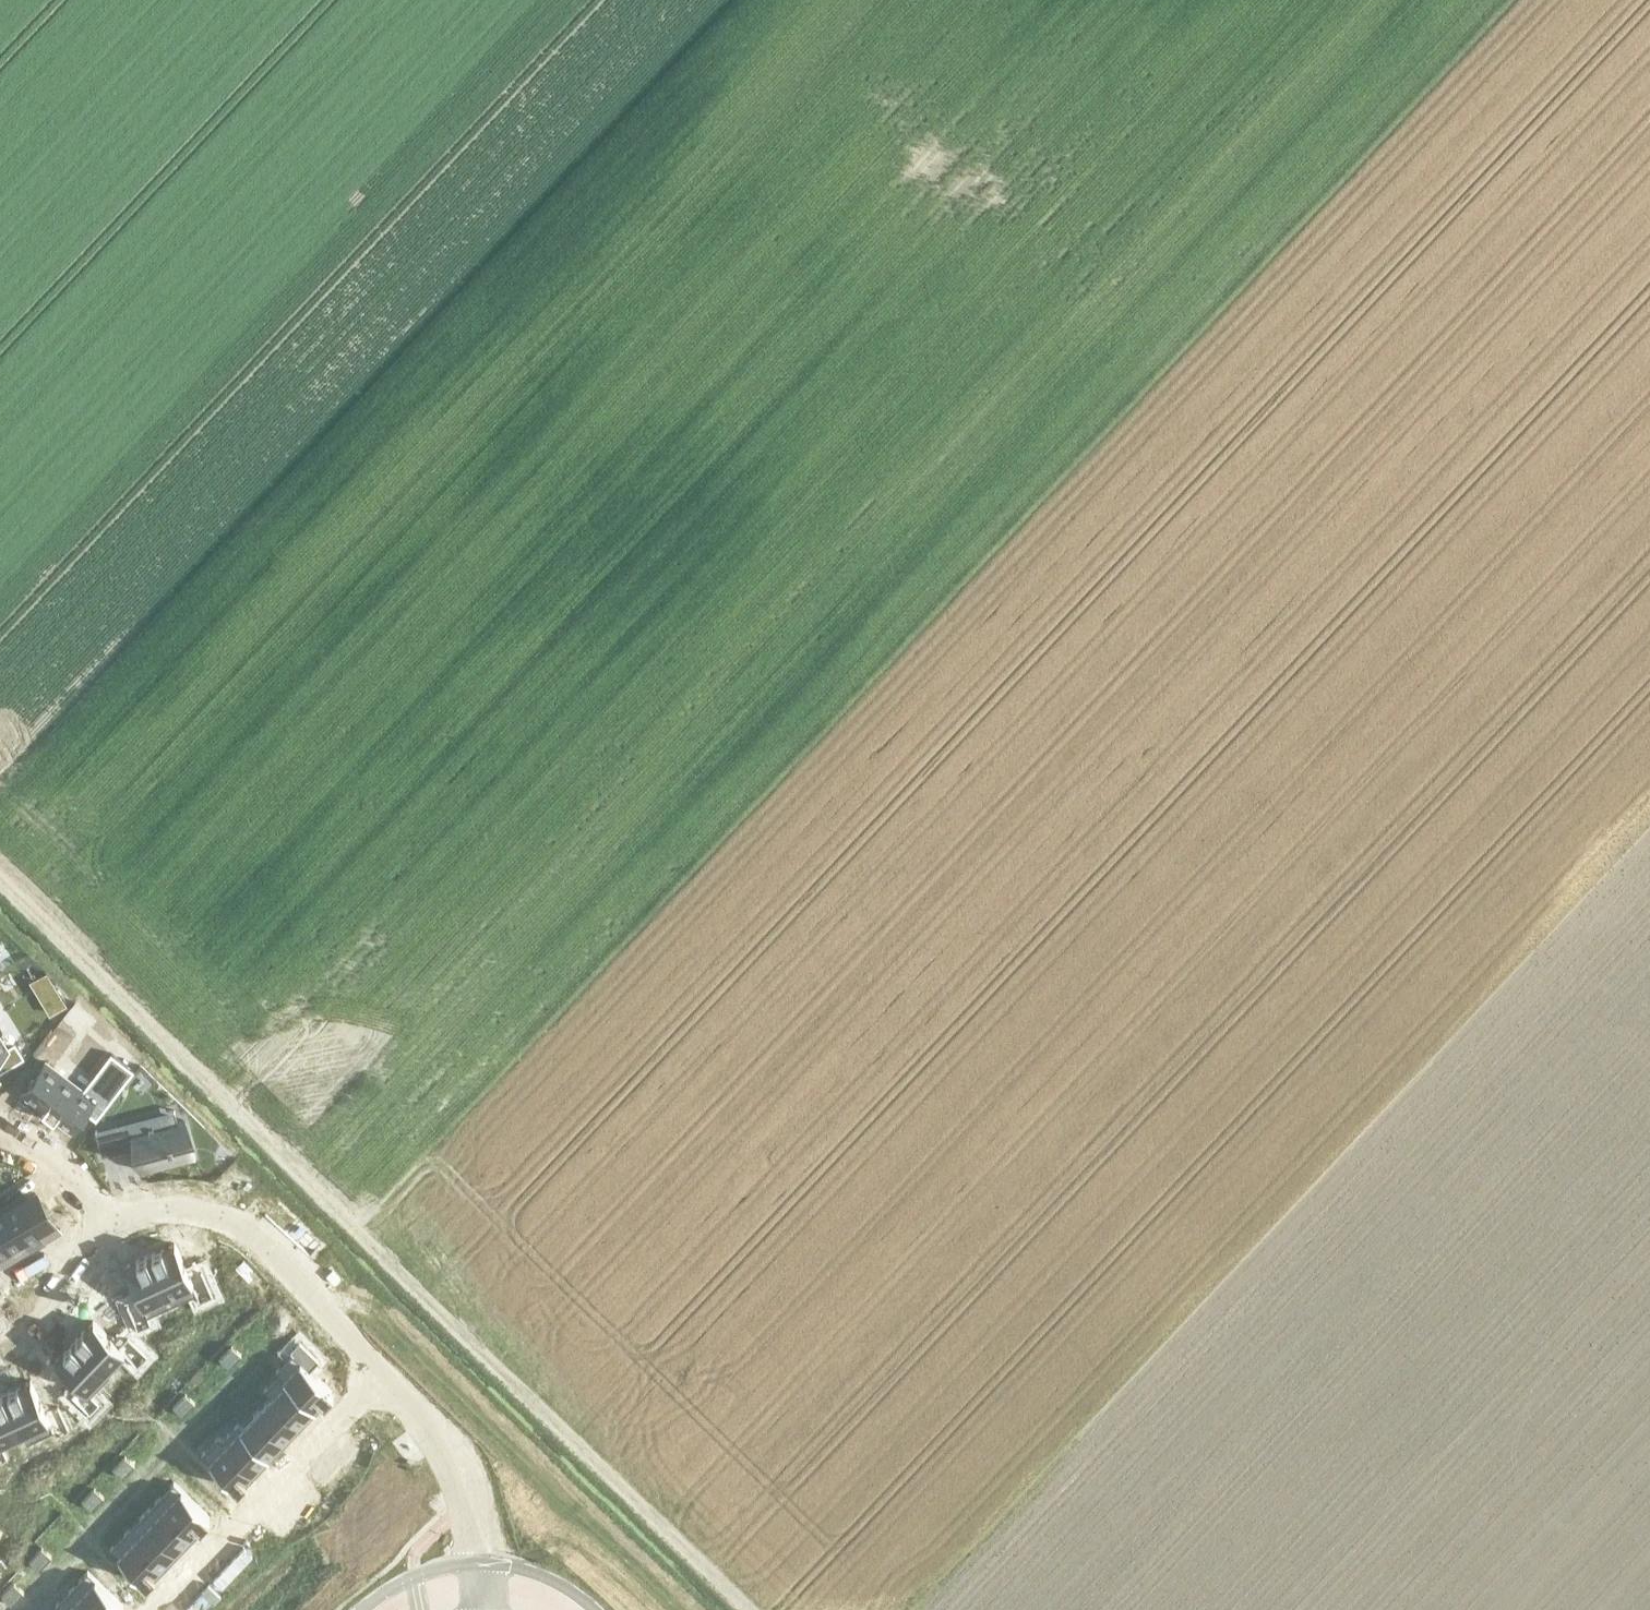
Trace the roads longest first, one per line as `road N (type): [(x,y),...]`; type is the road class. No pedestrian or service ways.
road 1 (residential): [(116,1226),(173,1202),(209,1205),(254,1229),(387,1378)]
road 2 (residential): [(387,1378),(150,1609)]
road 3 (residential): [(387,1378),(450,1477),(476,1567)]
road 4 (residential): [(0,1355),(32,1331),(84,1246),(116,1226)]
road 5 (residential): [(116,1226),(62,1164),(0,1128)]
road 6 (secondary): [(591,1609),(526,1572),(476,1567)]
road 7 (secondary): [(476,1567),(396,1587),(363,1609)]

